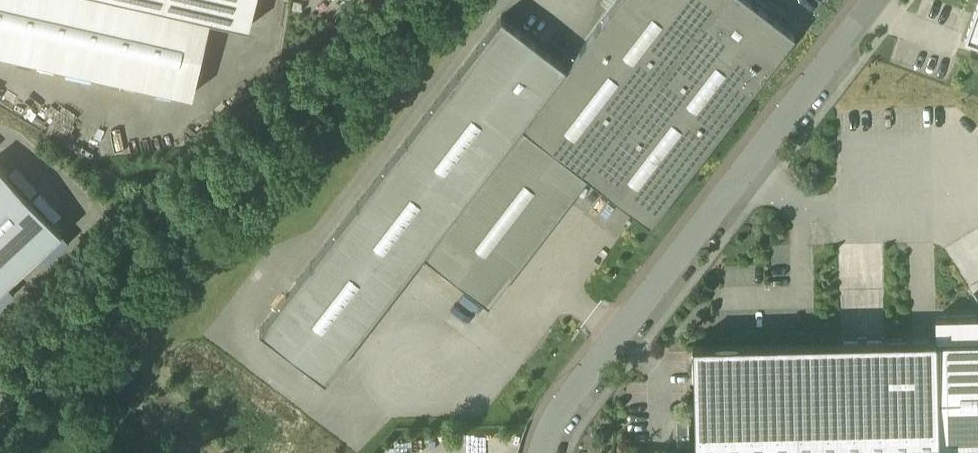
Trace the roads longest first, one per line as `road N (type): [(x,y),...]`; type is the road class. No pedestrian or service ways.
road 1 (residential): [(543,452),(559,407),(872,0)]
road 2 (track): [(0,354),(374,0)]

